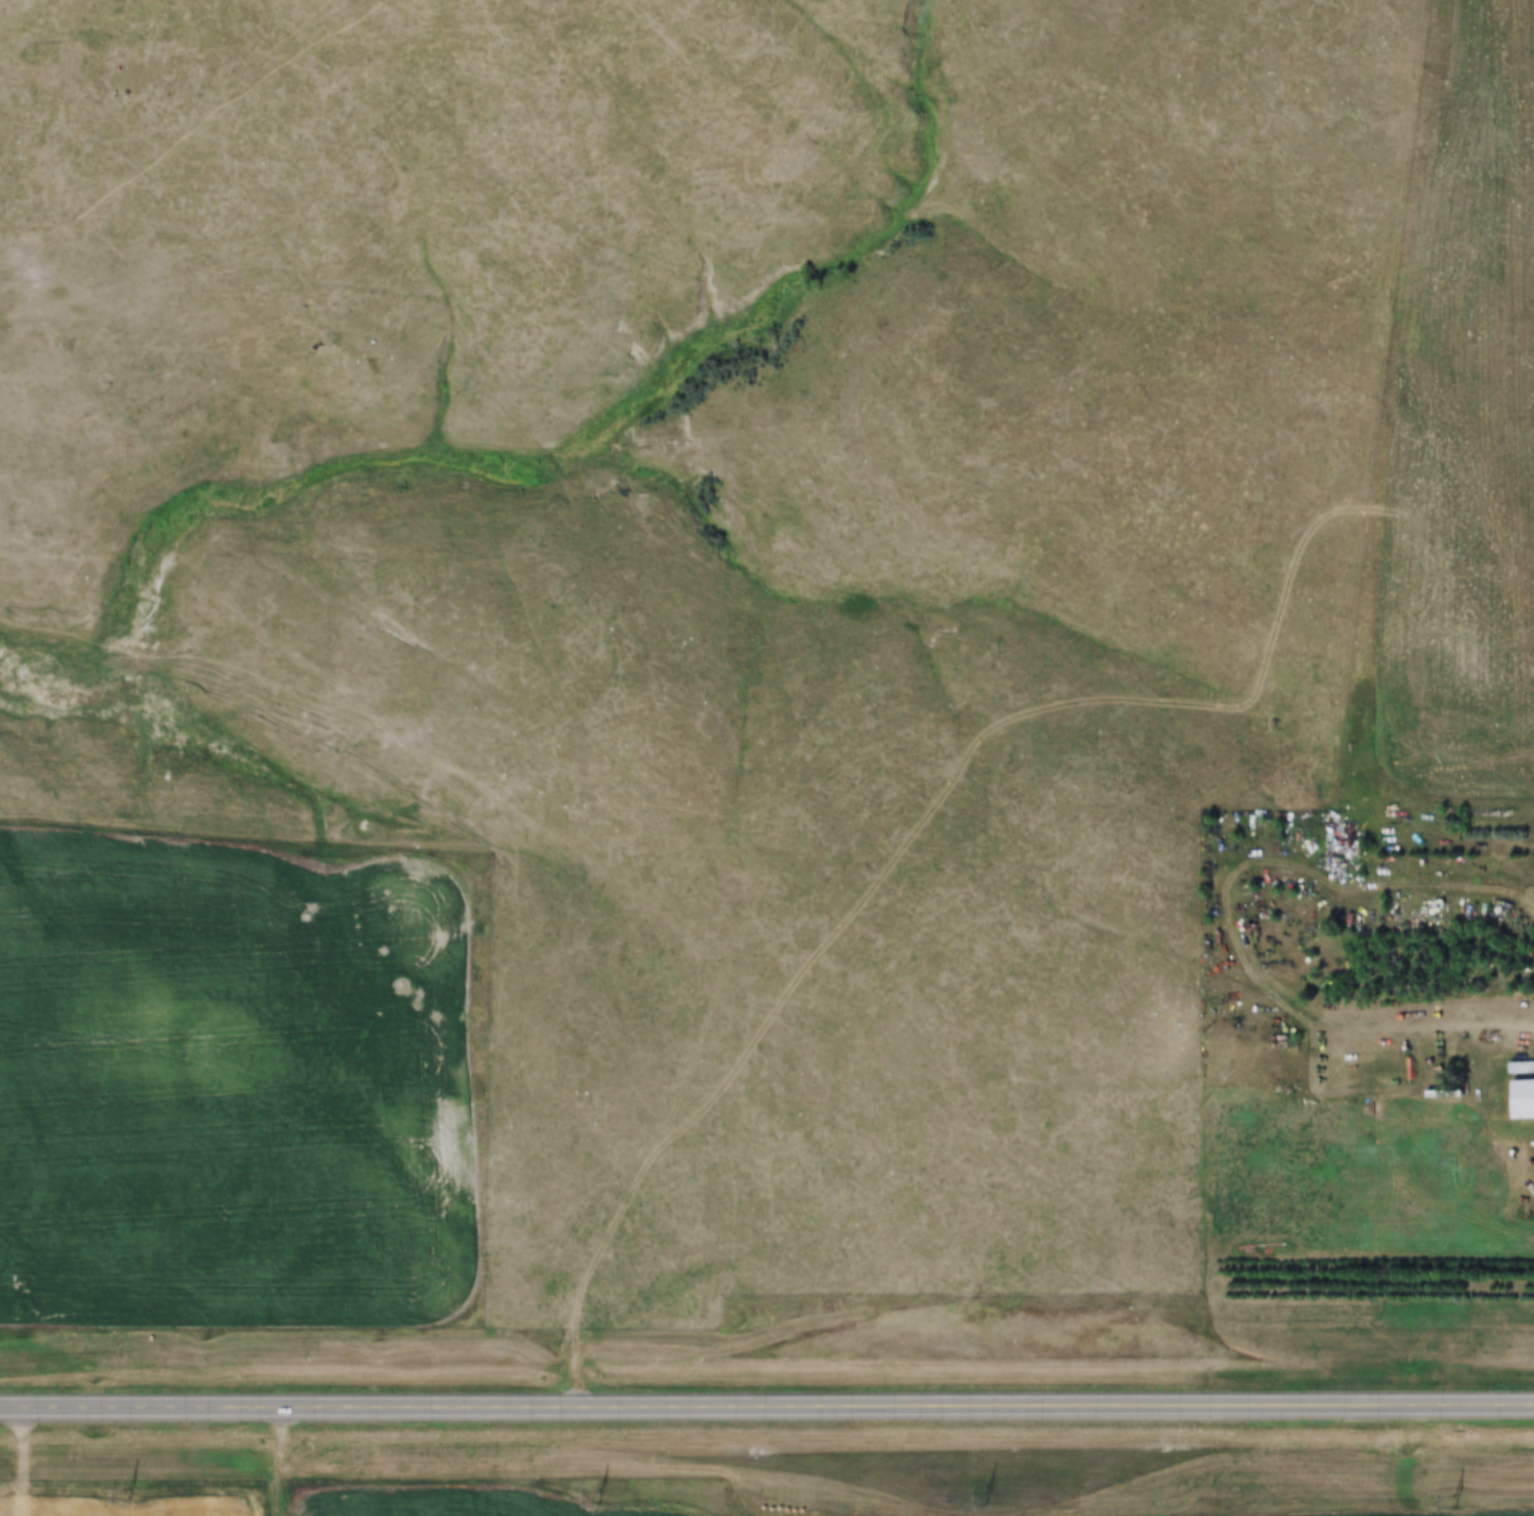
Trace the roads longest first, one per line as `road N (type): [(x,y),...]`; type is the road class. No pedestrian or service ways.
road 1 (primary): [(1533,1409),(981,1423),(603,1411),(0,1413)]

